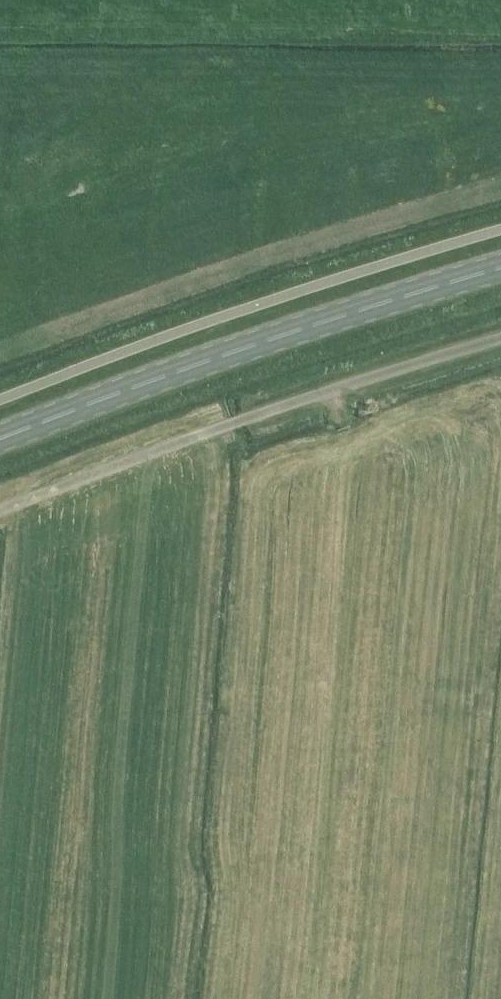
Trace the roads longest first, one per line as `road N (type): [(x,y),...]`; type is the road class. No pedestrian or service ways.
road 1 (secondary): [(0,438),(500,266)]
road 2 (unclassified): [(500,339),(0,510)]

